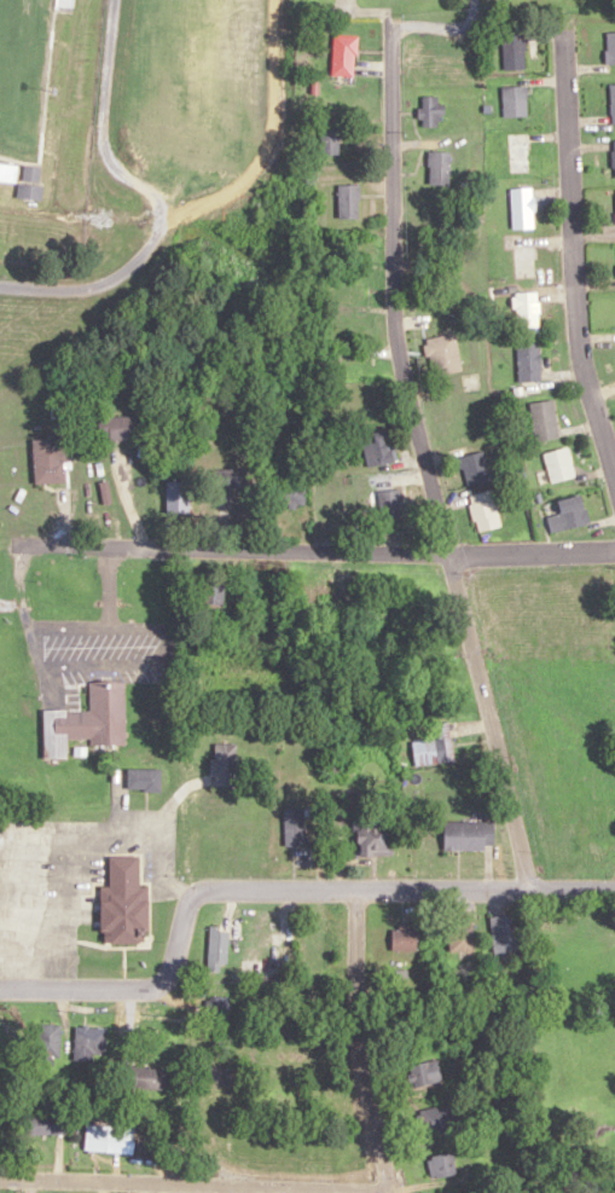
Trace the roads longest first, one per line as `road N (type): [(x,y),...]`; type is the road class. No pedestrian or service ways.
road 1 (residential): [(528,892),(396,341),(394,28)]
road 2 (residential): [(614,892),(195,892),(161,985),(0,990)]
road 3 (residential): [(33,548),(614,552)]
road 4 (residential): [(614,477),(582,363),(575,305),(561,37)]
road 5 (residential): [(0,1178),(388,1191)]
road 6 (residential): [(388,1192),(359,1044),(356,891)]

